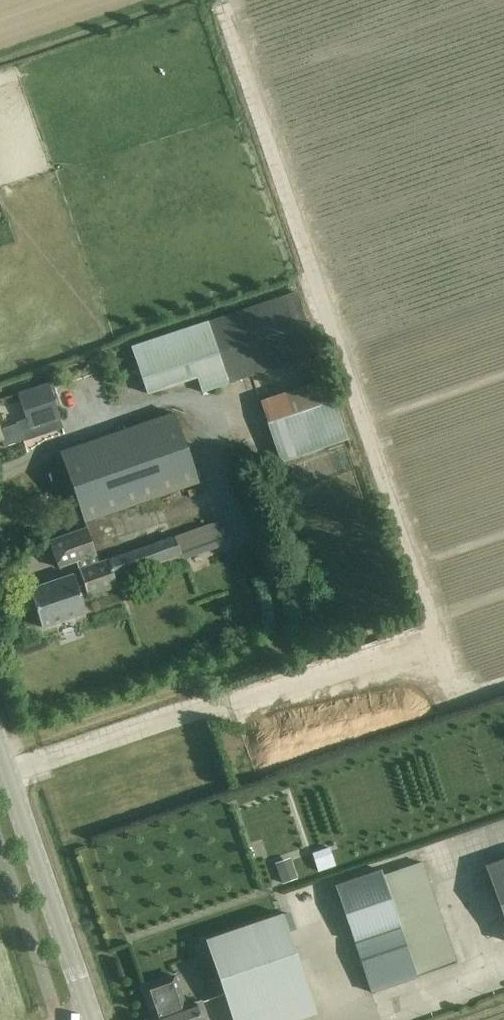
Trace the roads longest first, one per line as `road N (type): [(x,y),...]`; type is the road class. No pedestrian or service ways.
road 1 (secondary): [(86,1019),(0,774)]

